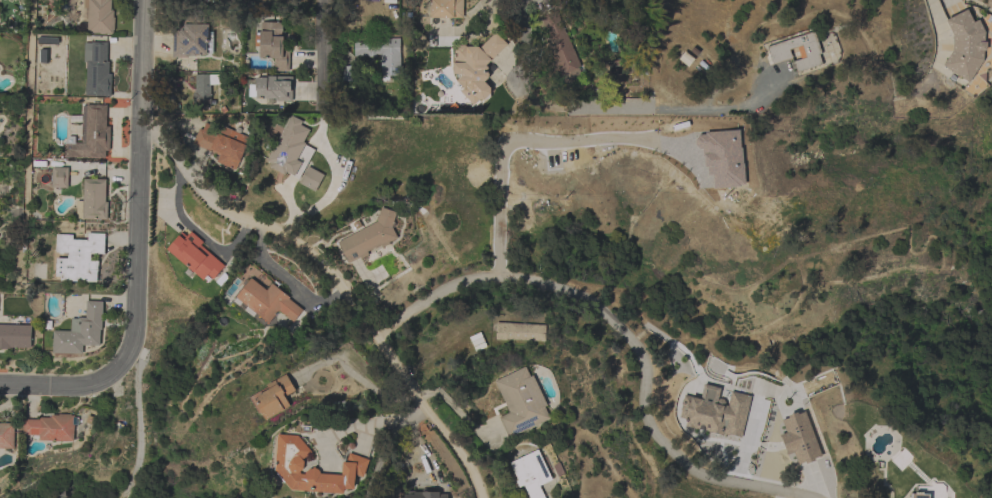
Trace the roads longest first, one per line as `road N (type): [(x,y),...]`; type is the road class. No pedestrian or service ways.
road 1 (residential): [(379,342),(406,312),(466,280),(512,278),(572,290),(640,349),(650,425),(697,475),(815,497)]
road 2 (residential): [(142,123),(182,169),(306,249),(330,274),(423,413),(458,447),(482,497)]
road 3 (residential): [(146,0),(136,329),(118,369)]
road 4 (residential): [(118,369),(74,387),(0,385)]

